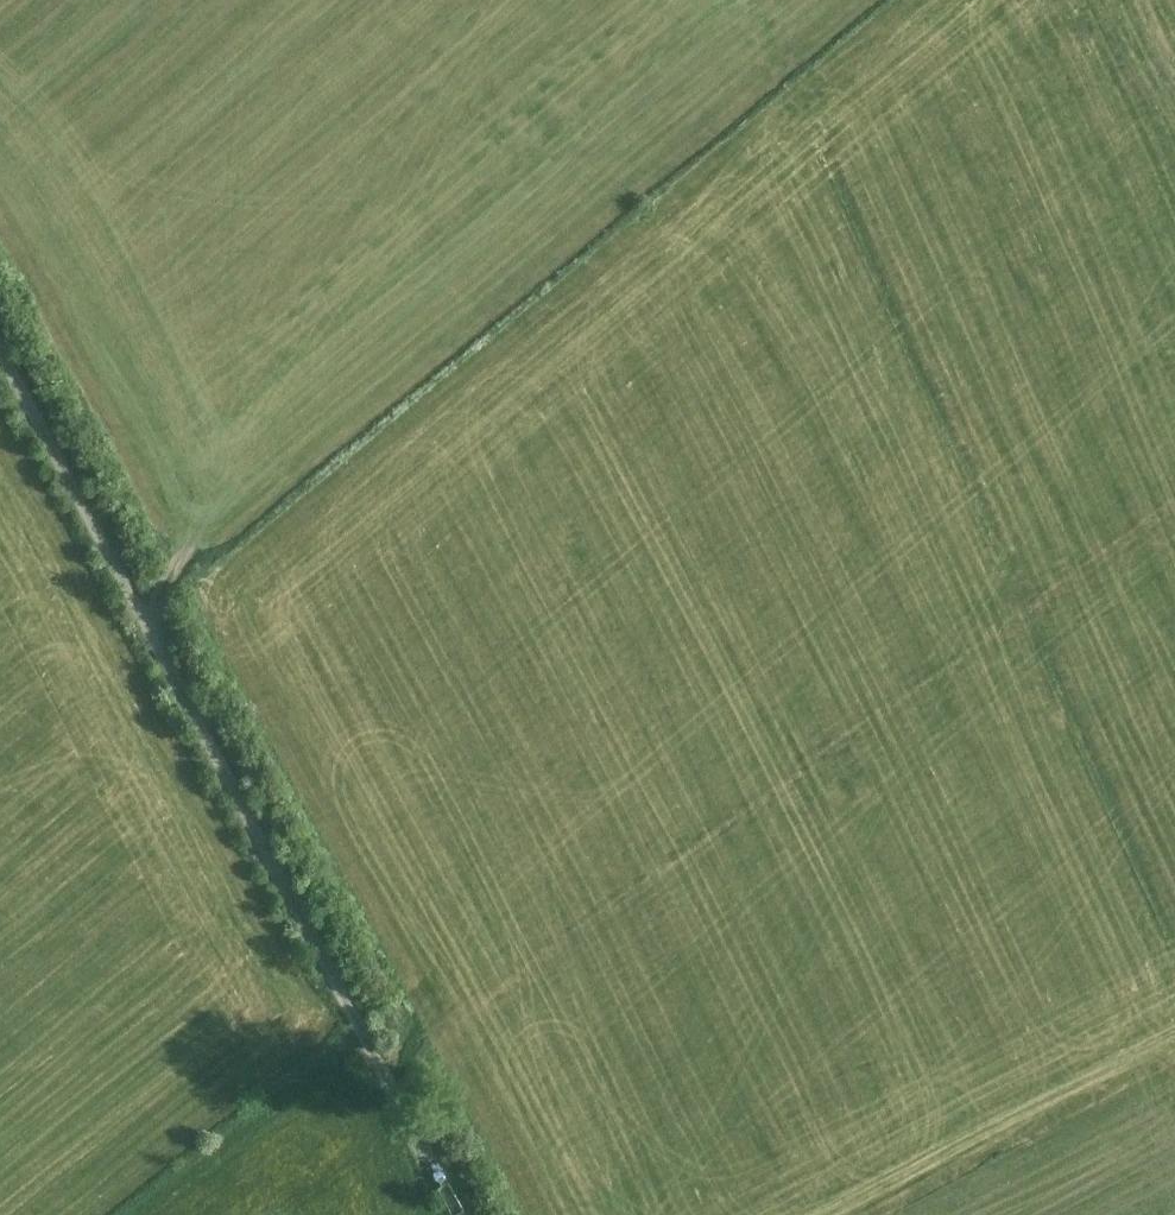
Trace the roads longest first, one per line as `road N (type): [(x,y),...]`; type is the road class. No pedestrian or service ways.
road 1 (track): [(0,357),(463,1214)]

